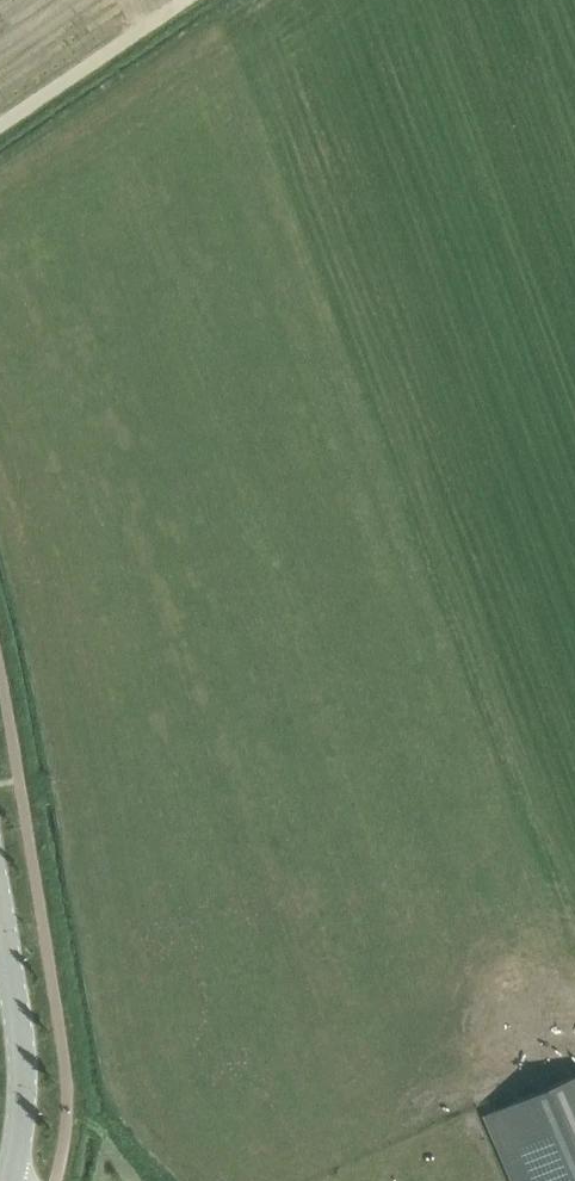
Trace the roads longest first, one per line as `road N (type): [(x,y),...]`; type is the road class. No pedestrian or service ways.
road 1 (secondary): [(13,1180),(22,1090),(19,1005),(0,907)]

